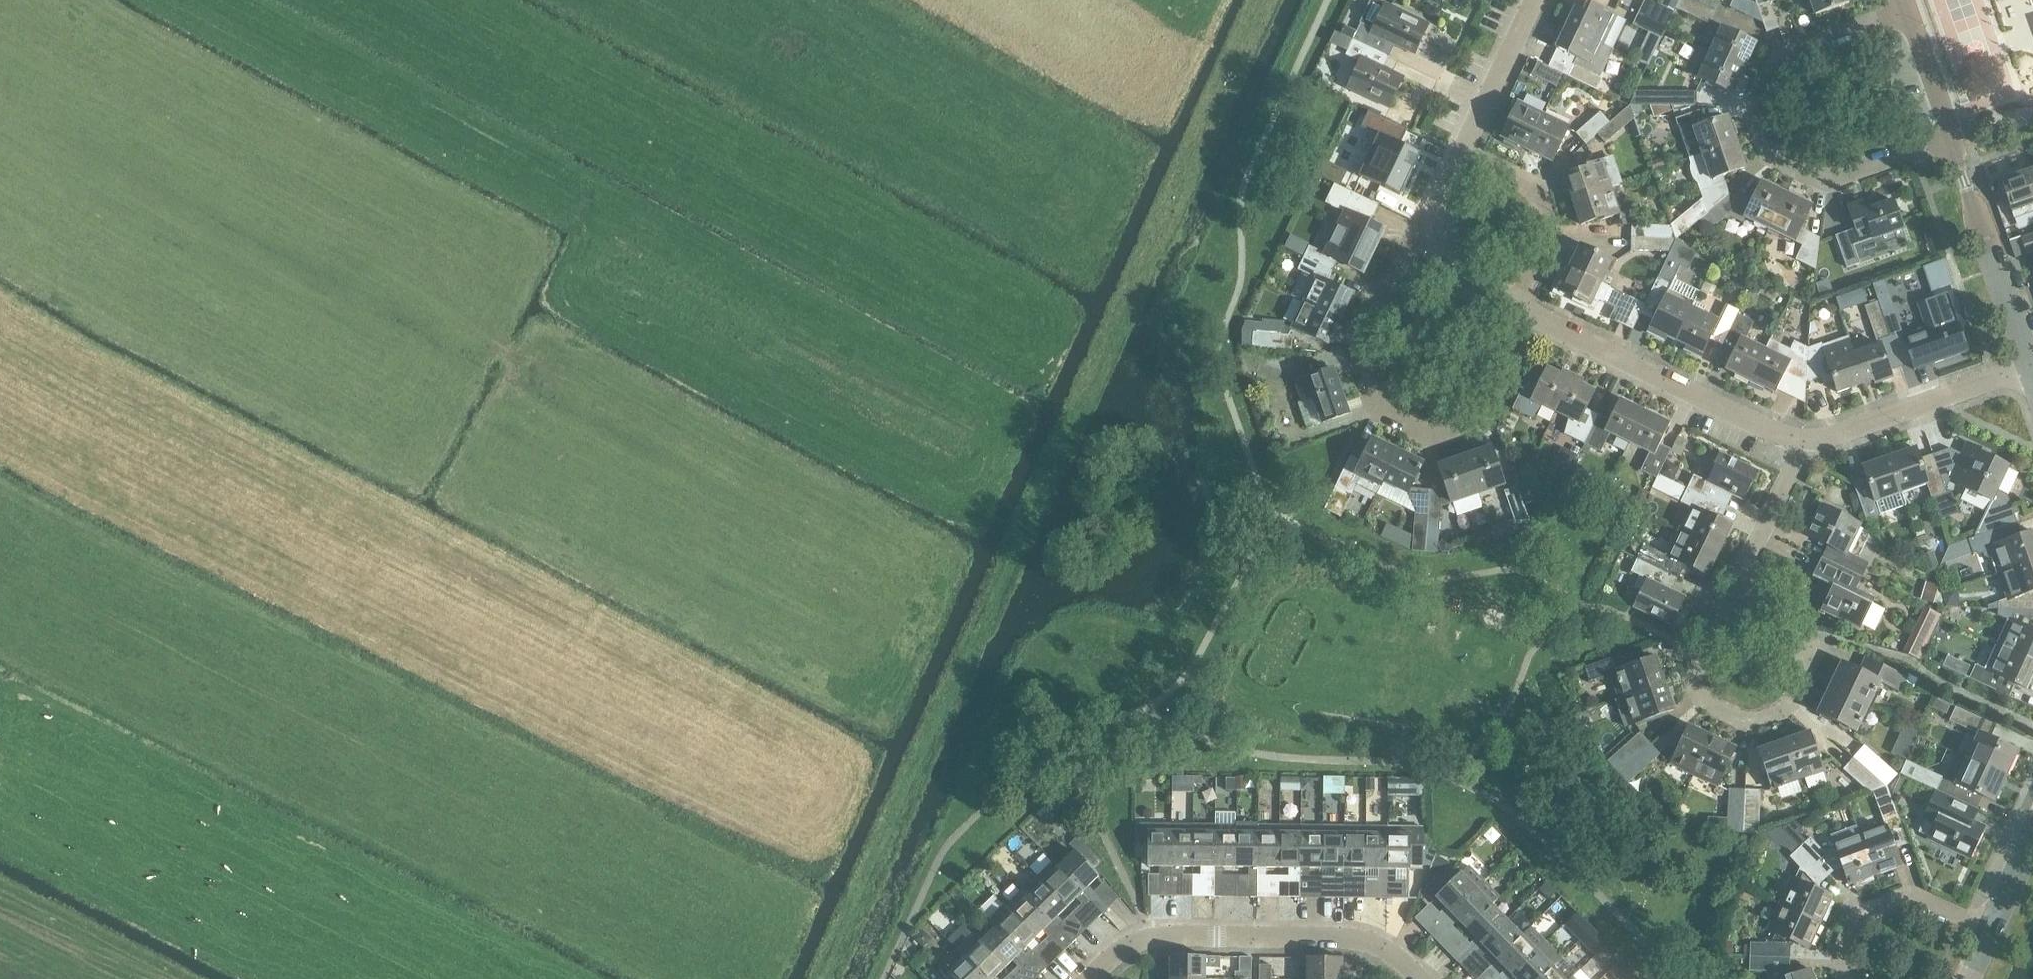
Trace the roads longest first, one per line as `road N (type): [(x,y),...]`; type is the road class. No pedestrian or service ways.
road 1 (residential): [(1536,320),(1483,419),(1423,433),(1383,408),(1362,355),(1369,319),(1432,212)]
road 2 (residential): [(1951,138),(1829,181),(1770,154),(1754,112),(1782,53),(1906,11)]
road 3 (residential): [(1810,660),(1787,705),(1757,721),(1716,710),(1696,686),(1702,655),(1802,442)]
road 4 (residential): [(1081,978),(1127,945),(1161,936),(1350,939),(1377,945),(1418,978)]
road 5 (residential): [(1802,442),(1536,320)]
road 6 (residential): [(2031,368),(1951,138)]
road 7 (residential): [(2031,368),(1802,442)]
road 8 (residential): [(1517,310),(1549,233),(1534,189),(1460,154)]
road 9 (residential): [(1990,929),(1925,900),(1883,899),(1849,934),(1840,958),(1845,978)]
road 10 (residential): [(1460,154),(1535,0)]
road 11 (residential): [(1432,212),(1451,269),(1517,310)]
road 12 (residential): [(1951,138),(1906,11)]

